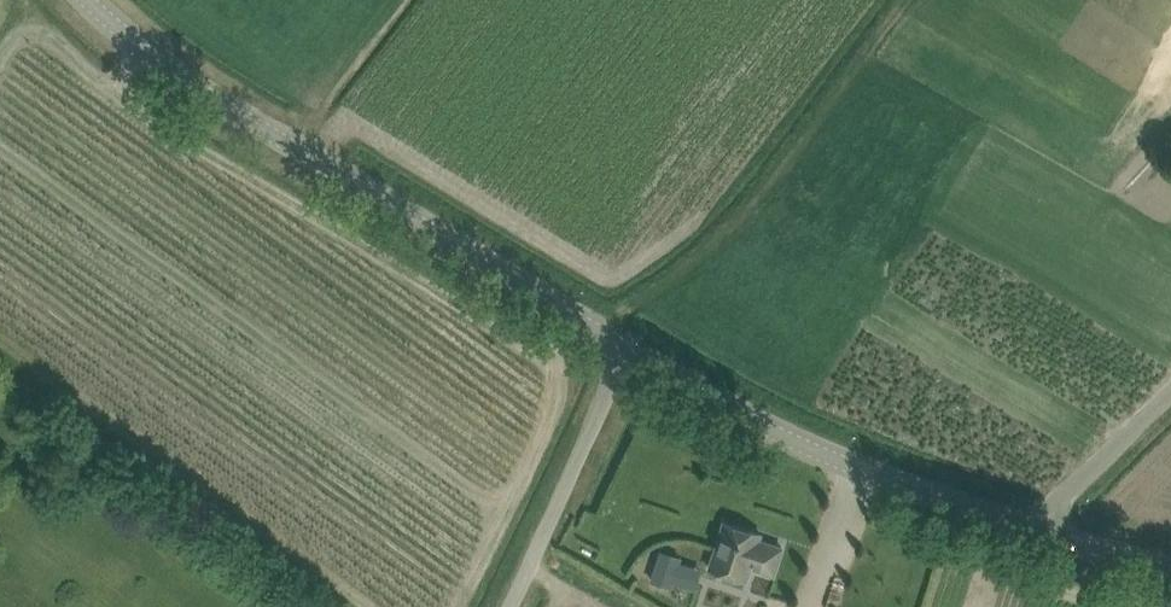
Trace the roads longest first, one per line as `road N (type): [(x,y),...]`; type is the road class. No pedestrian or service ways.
road 1 (unclassified): [(631,348),(180,77),(87,0)]
road 2 (unclassified): [(1035,531),(801,441),(631,348)]
road 3 (unclassified): [(503,606),(631,348)]
road 4 (unclassified): [(1035,531),(1170,393)]
road 5 (unclassified): [(1170,573),(1035,531)]

